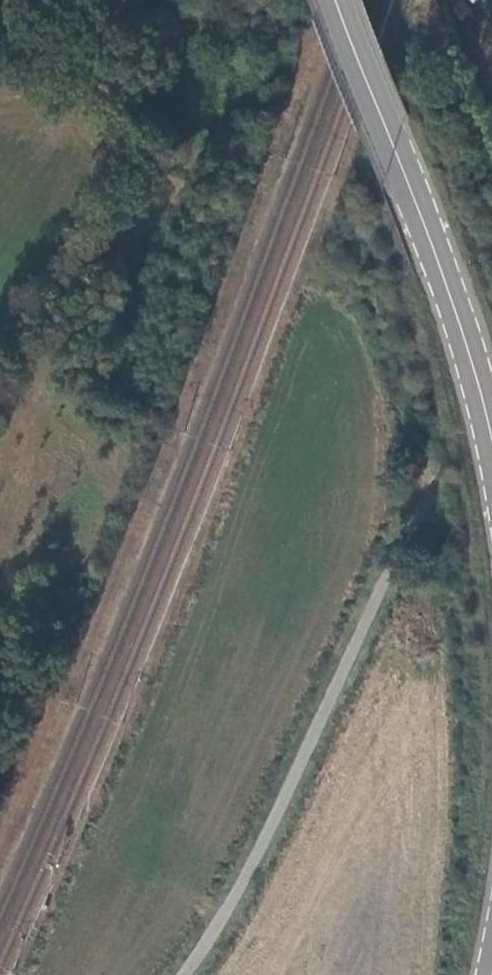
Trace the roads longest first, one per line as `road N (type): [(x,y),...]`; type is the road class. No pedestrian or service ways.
road 1 (unclassified): [(438,464),(256,860),(180,974)]
road 2 (tertiary): [(340,0),(491,421)]

